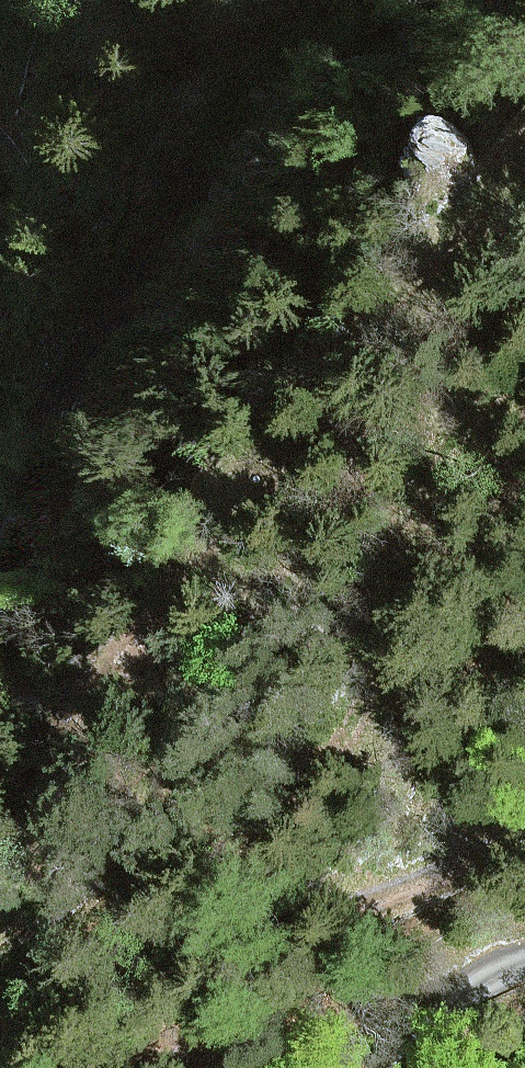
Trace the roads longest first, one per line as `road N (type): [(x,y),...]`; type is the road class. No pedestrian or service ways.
road 1 (track): [(0,975),(226,822),(316,773),(357,732),(393,634),(438,457),(495,388),(524,370)]
road 2 (track): [(0,491),(204,159),(321,0)]
road 3 (track): [(524,834),(0,1045)]

